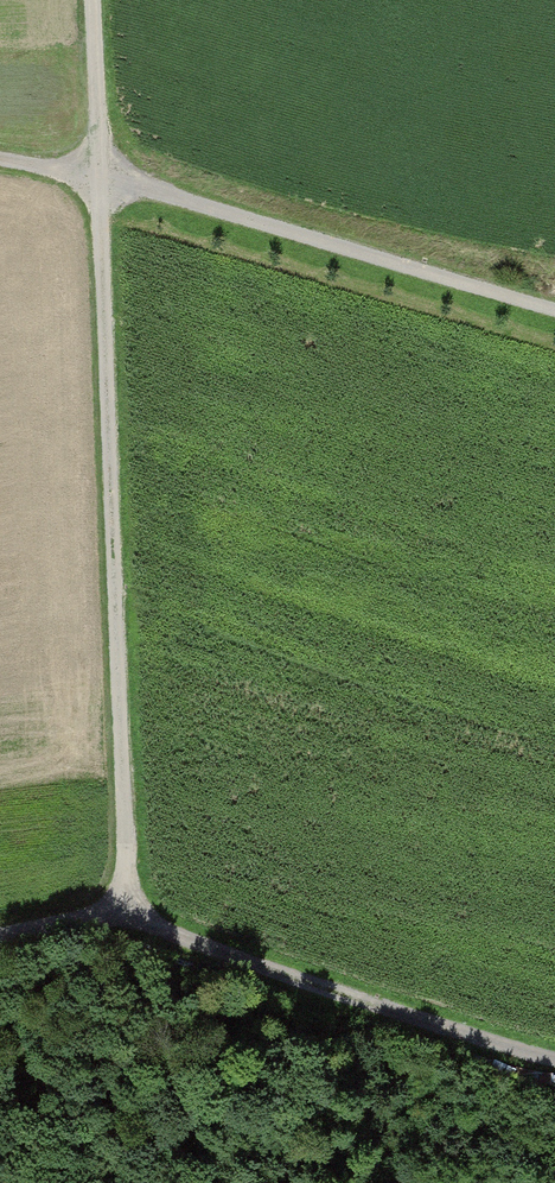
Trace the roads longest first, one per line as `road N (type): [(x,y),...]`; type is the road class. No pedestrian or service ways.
road 1 (track): [(96,0),(128,916)]
road 2 (track): [(0,937),(81,916),(128,916),(554,1061)]
road 3 (track): [(554,311),(153,190),(0,161)]

